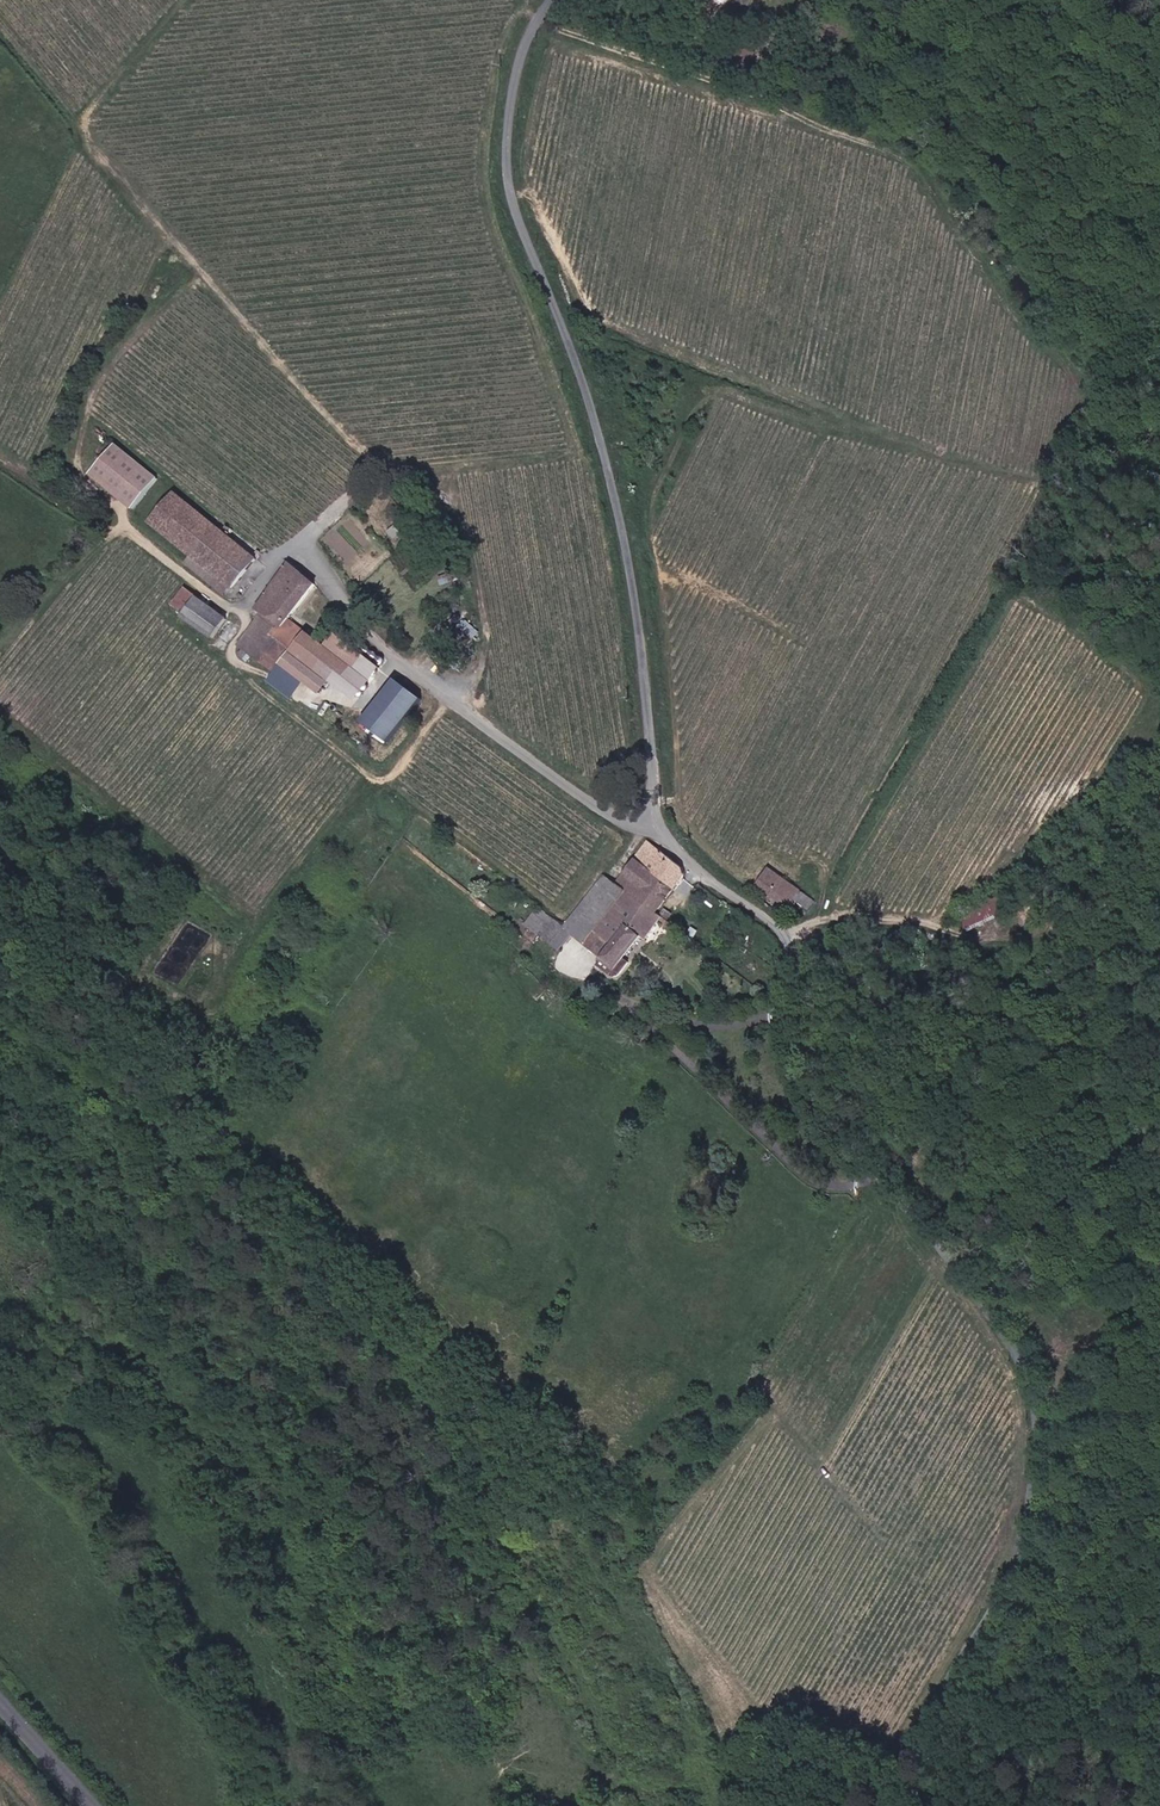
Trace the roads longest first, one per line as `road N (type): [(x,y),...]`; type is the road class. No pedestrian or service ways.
road 1 (unclassified): [(559,0),(519,69),(509,152),(515,205),(607,444),(642,619),(660,832),(785,932),(800,1008),(834,1101),(1000,1327),(1040,1412),(1026,1537),(985,1630),(920,1741),(905,1805)]
road 2 (tertiary): [(0,1711),(87,1805)]

